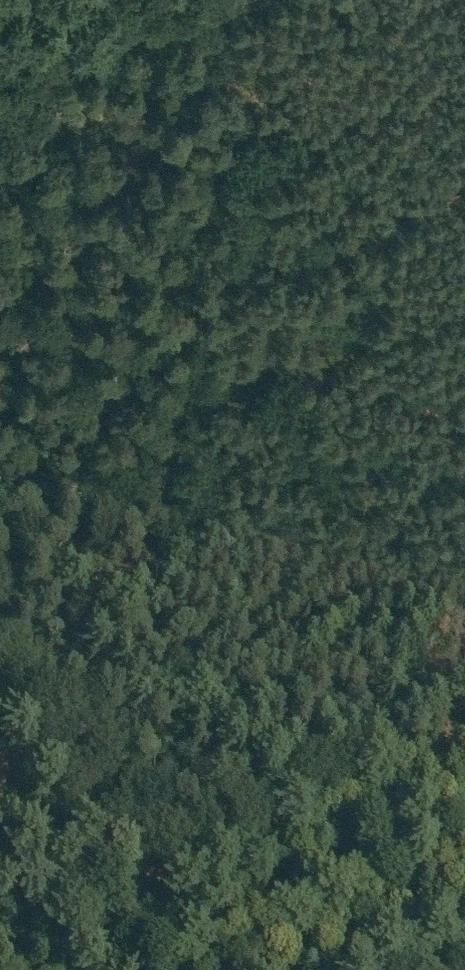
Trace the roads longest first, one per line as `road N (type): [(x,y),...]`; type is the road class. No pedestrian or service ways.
road 1 (track): [(178,0),(0,74)]

